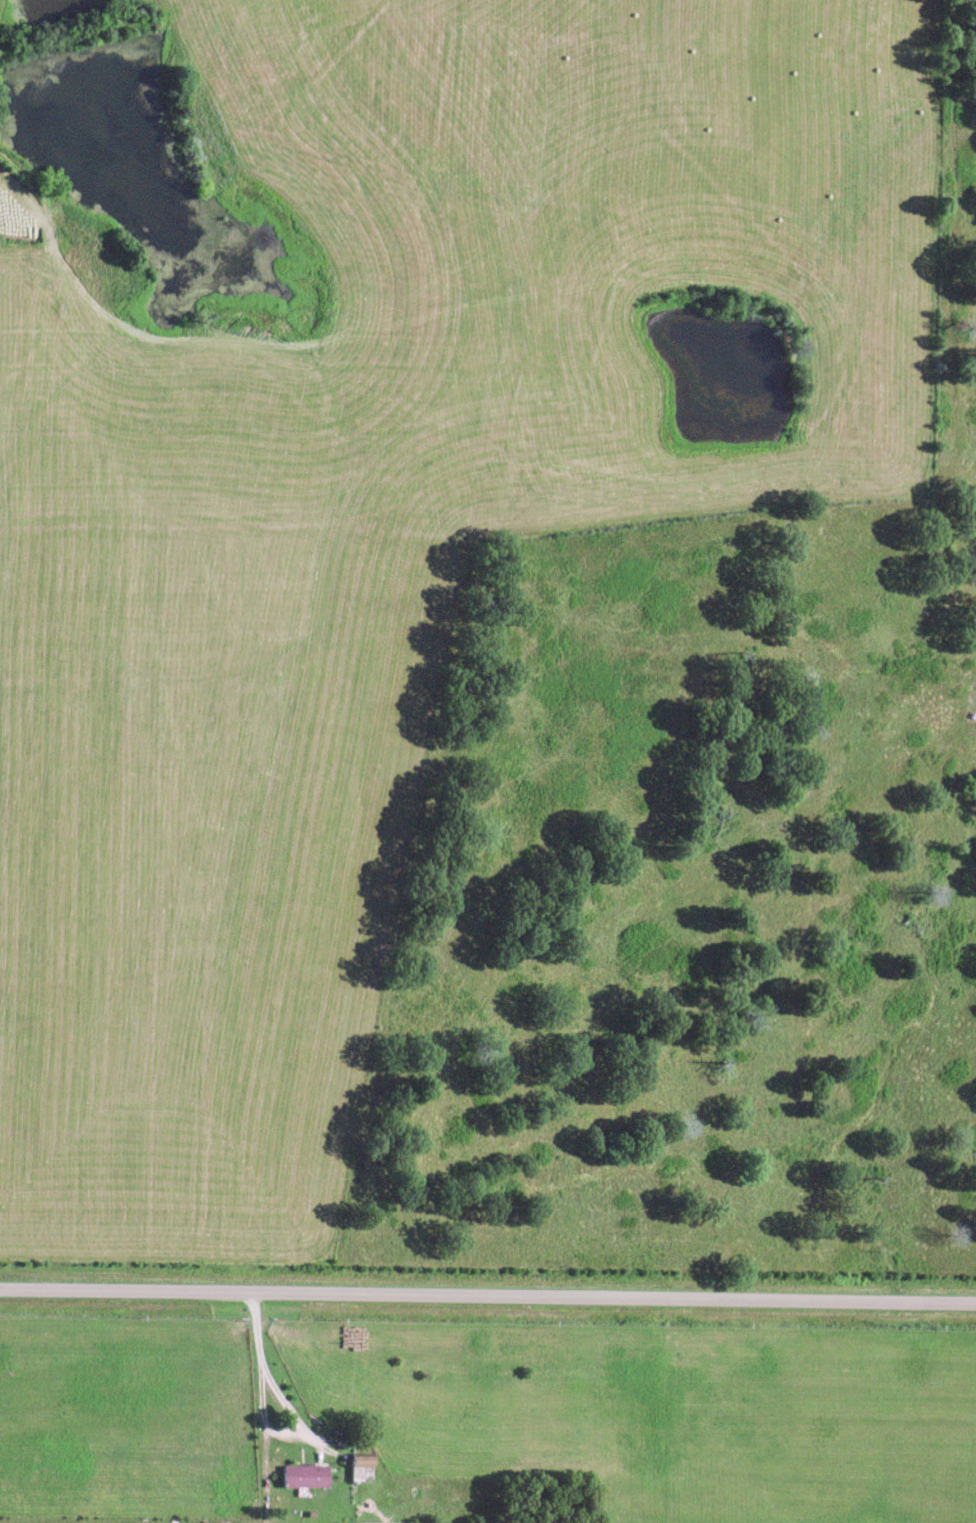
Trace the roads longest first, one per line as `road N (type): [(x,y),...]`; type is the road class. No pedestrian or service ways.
road 1 (secondary): [(0,1293),(975,1304)]

